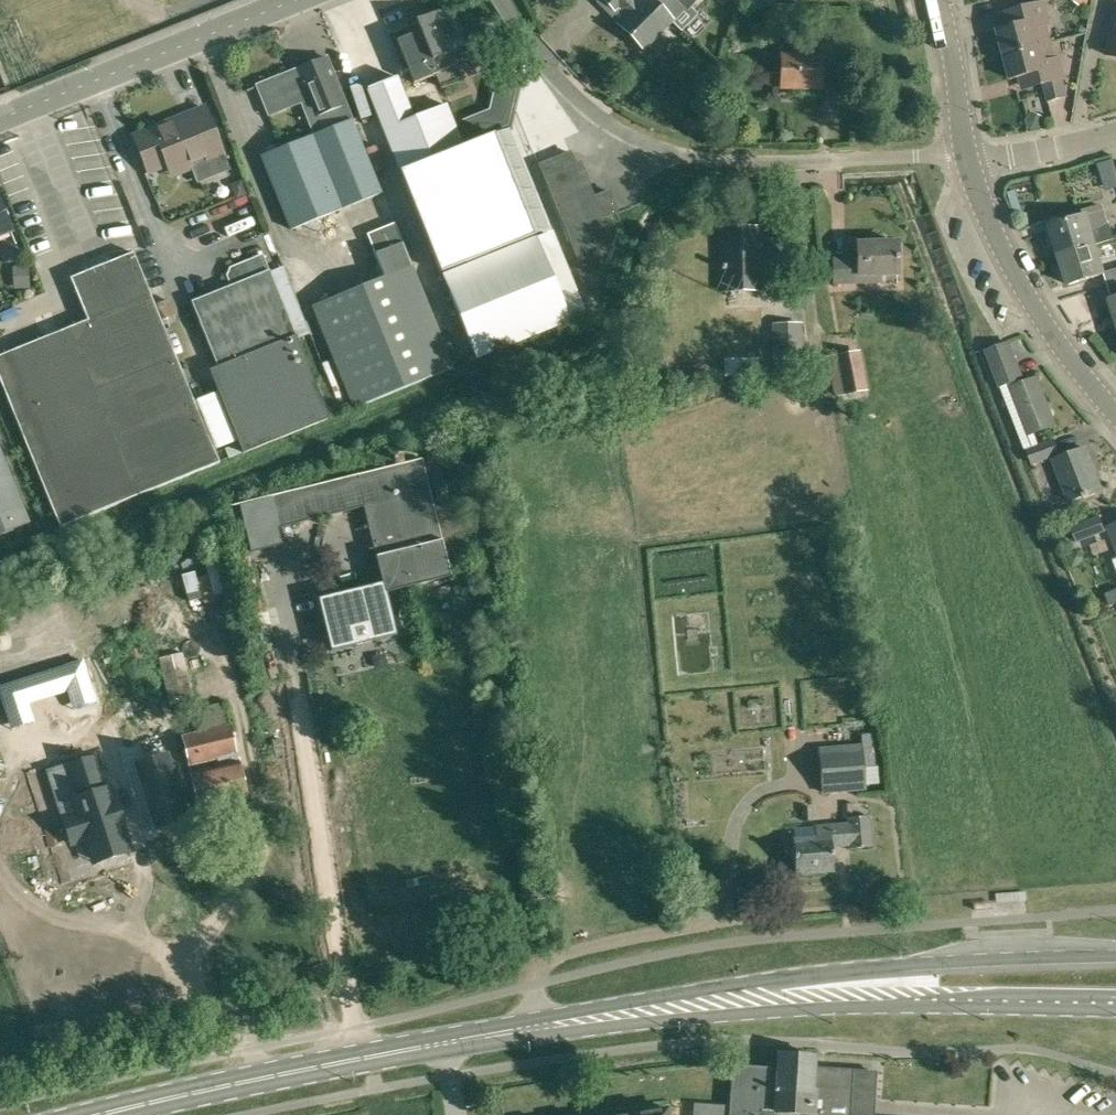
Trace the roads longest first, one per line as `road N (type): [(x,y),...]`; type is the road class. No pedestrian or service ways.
road 1 (secondary): [(1115,957),(888,968),(720,988),(553,1027)]
road 2 (secondary): [(553,1027),(881,1007),(1115,1013)]
road 3 (residential): [(500,0),(585,107),(629,136),(681,155),(792,162),(965,151)]
road 4 (secondary): [(98,1114),(234,1081),(553,1027)]
road 5 (unclassified): [(0,120),(301,0)]
road 6 (tertiary): [(1115,415),(1015,275),(969,162)]
road 7 (tertiary): [(965,151),(941,0)]
road 8 (residential): [(969,162),(1115,135)]

